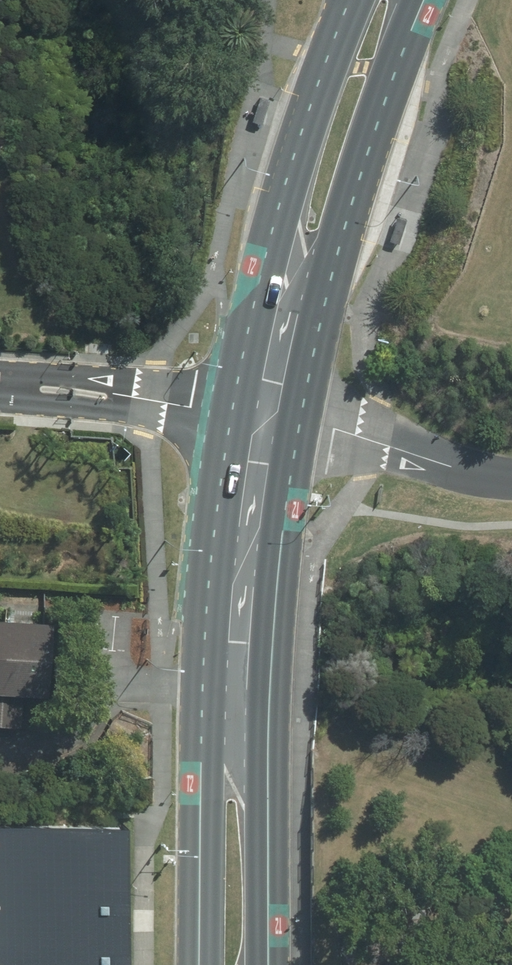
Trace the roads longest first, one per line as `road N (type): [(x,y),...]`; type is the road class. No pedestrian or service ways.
road 1 (primary): [(198,964),(202,688),(230,432),(300,136),(356,0)]
road 2 (primary): [(424,0),(331,270),(282,534),(270,690),(268,964)]

